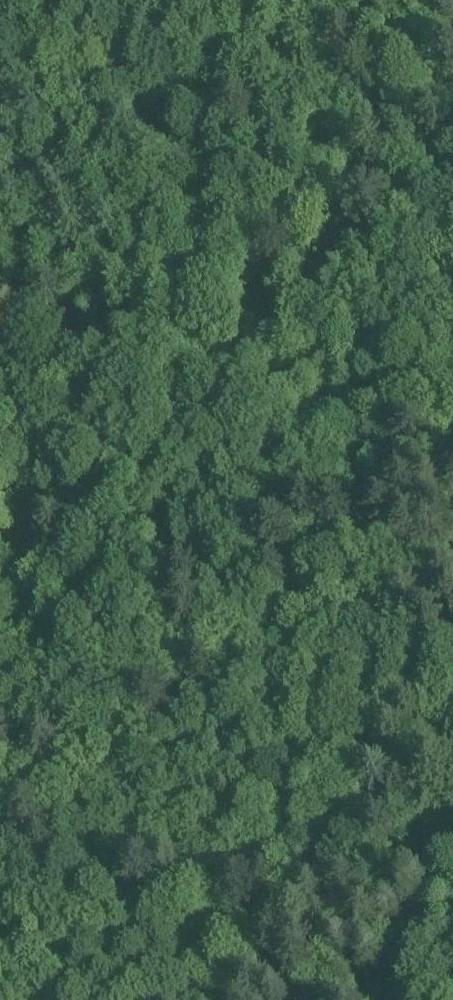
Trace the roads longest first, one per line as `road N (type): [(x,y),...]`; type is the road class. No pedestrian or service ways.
road 1 (track): [(0,264),(180,322),(452,460)]

